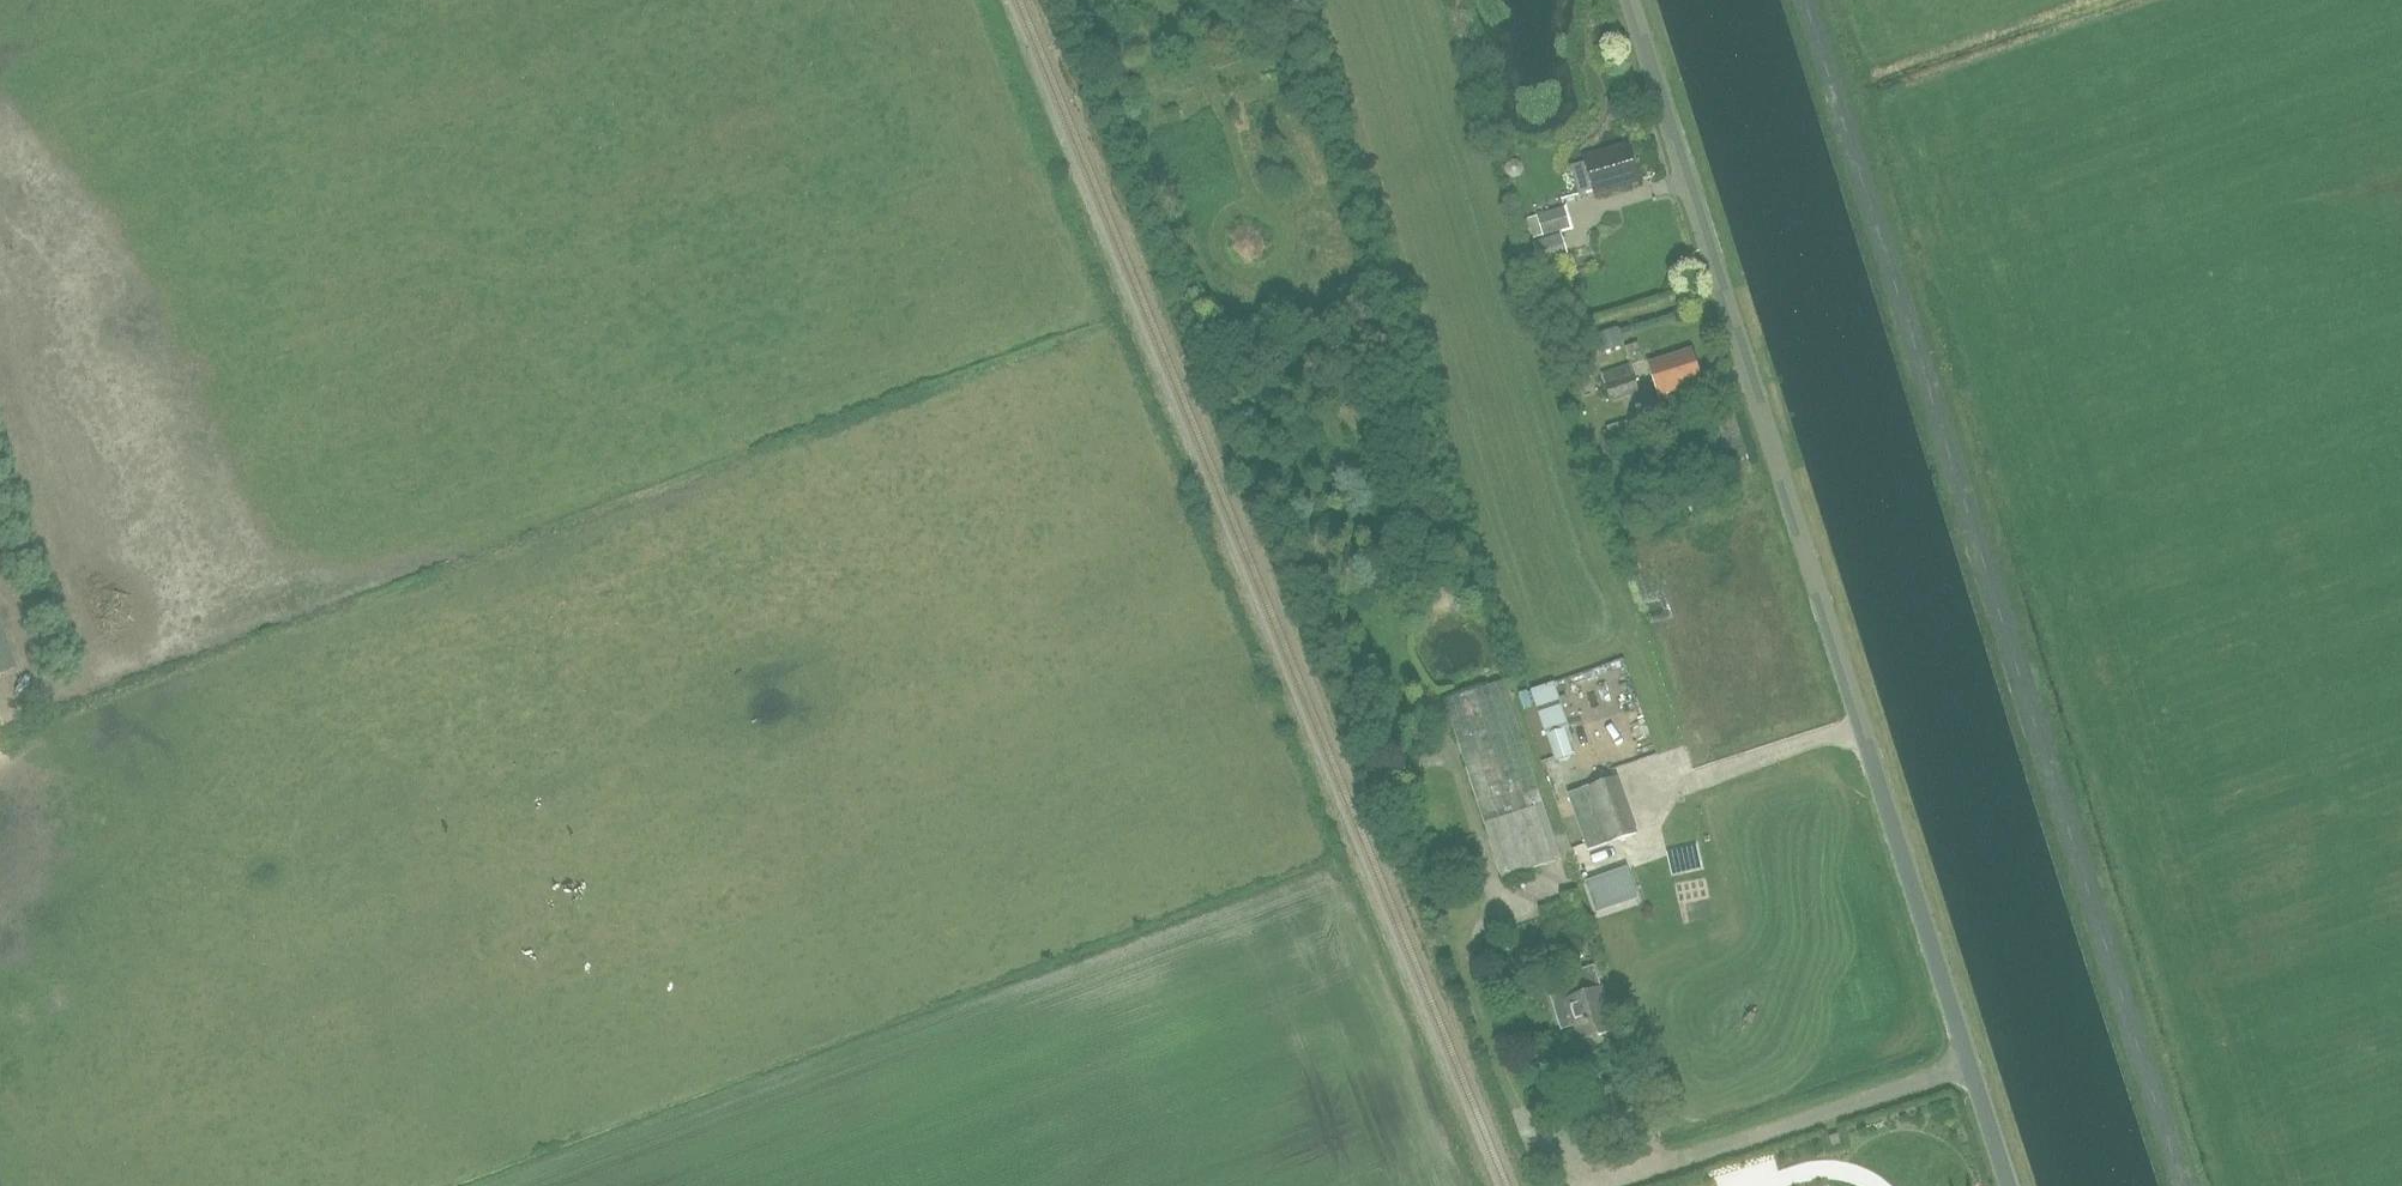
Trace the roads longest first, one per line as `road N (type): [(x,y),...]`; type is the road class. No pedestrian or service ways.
road 1 (unclassified): [(2010,1185),(1632,0)]
road 2 (track): [(2182,1185),(1808,0)]

